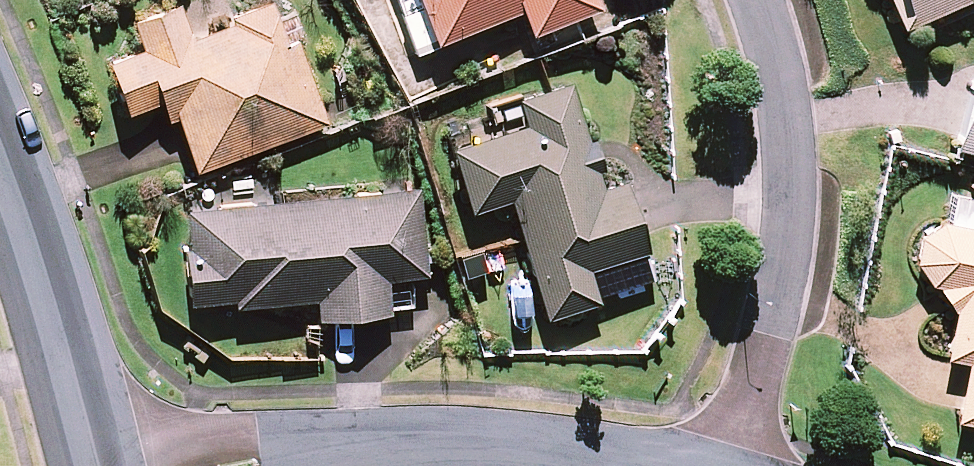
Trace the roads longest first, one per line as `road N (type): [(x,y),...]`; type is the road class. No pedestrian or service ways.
road 1 (residential): [(736,465),(768,354),(796,186),(775,60),(752,0)]
road 2 (residential): [(626,465),(369,448),(273,465)]
road 3 (residential): [(101,465),(55,287),(0,154)]

